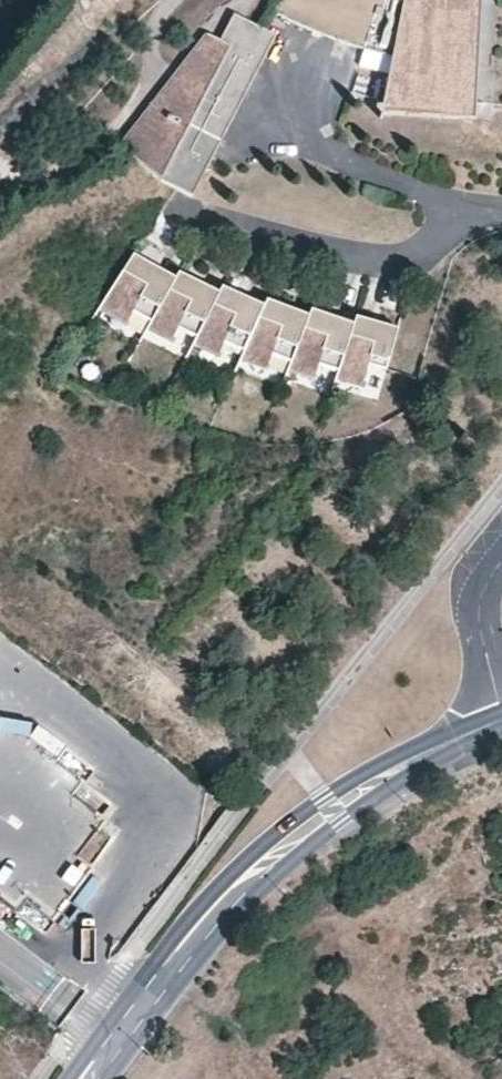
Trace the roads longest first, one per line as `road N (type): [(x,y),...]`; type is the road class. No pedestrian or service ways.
road 1 (tertiary): [(448,741),(357,777),(274,835),(219,888),(108,1026)]
road 2 (tertiary): [(134,1047),(251,901),(448,741)]

